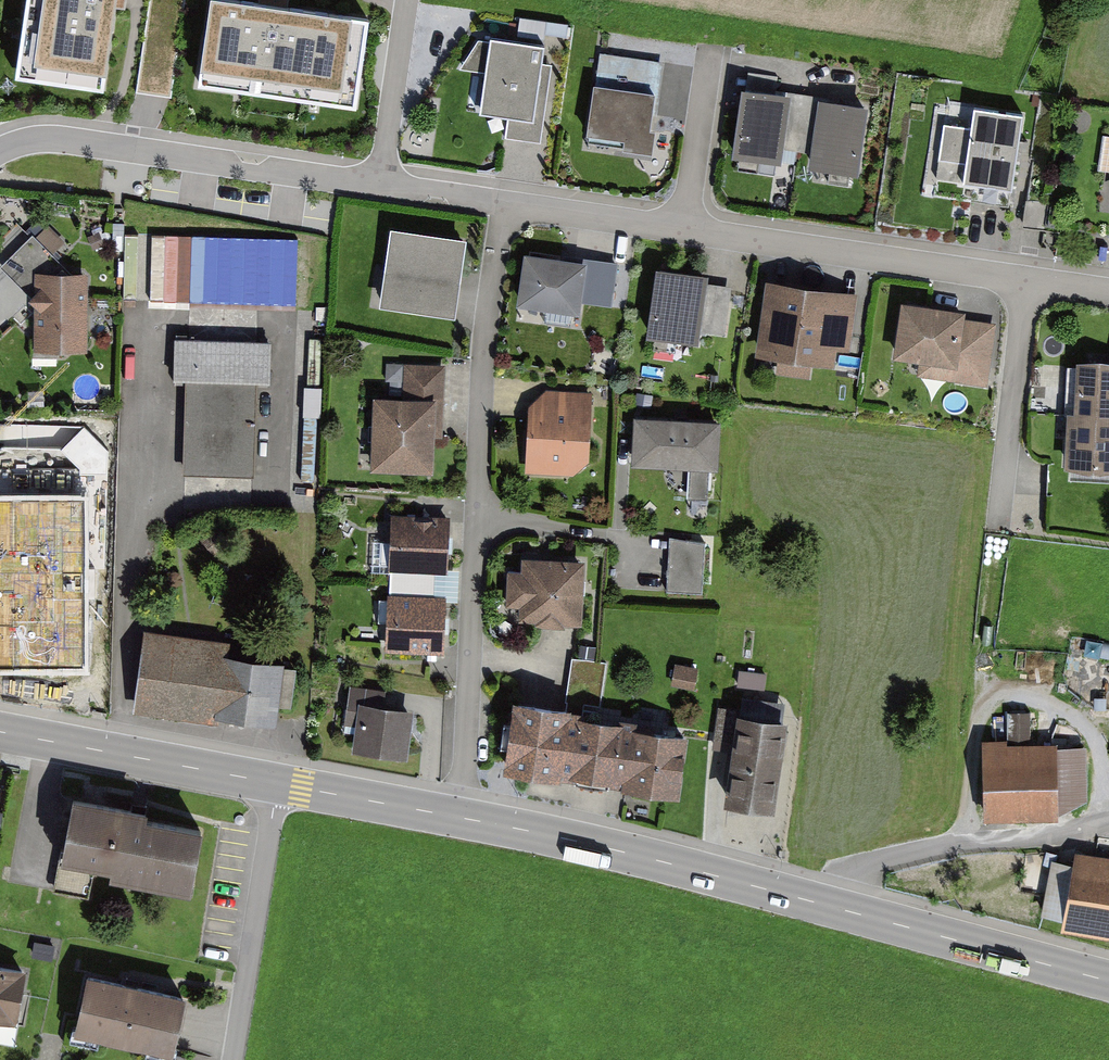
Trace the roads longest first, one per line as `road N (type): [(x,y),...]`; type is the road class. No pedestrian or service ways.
road 1 (residential): [(463,817),(482,354),(505,202)]
road 2 (secondary): [(842,909),(463,817)]
road 3 (residential): [(378,183),(54,139),(0,153)]
road 4 (residential): [(1027,279),(684,229)]
road 5 (unclassified): [(842,909),(860,866),(1108,821)]
road 6 (secondary): [(277,784),(0,731)]
road 7 (residential): [(277,784),(233,1059)]
road 8 (secondary): [(1108,981),(842,909)]
road 9 (residential): [(1000,514),(1027,279)]
road 10 (secondary): [(463,817),(277,784)]
road 11 (residential): [(378,183),(406,0)]
road 12 (residential): [(684,229),(505,202)]
road 13 (residential): [(684,229),(709,59)]
road 14 (residential): [(505,202),(378,183)]

